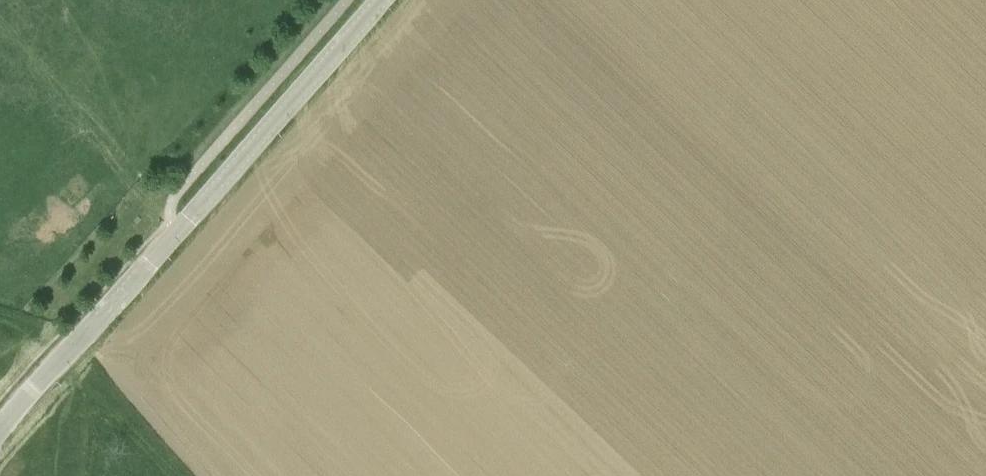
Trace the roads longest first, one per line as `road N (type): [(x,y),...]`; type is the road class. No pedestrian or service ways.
road 1 (tertiary): [(0,429),(378,0)]

